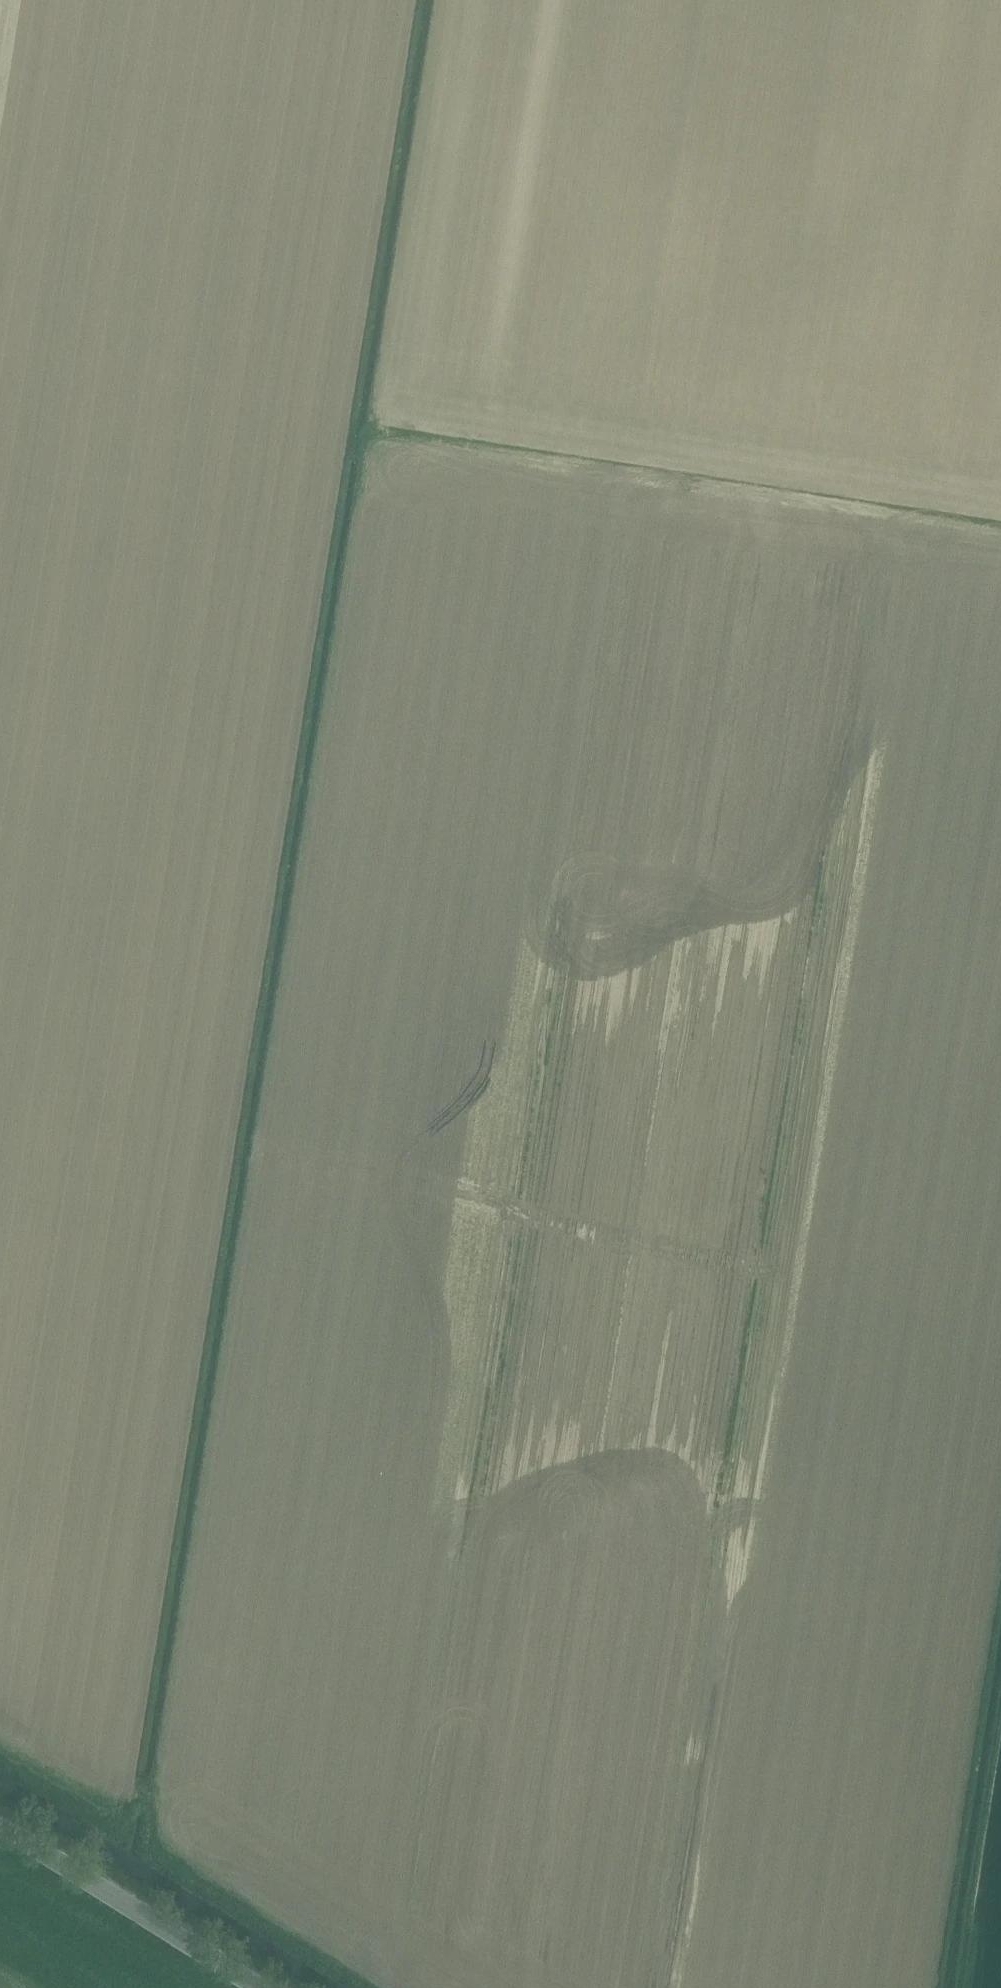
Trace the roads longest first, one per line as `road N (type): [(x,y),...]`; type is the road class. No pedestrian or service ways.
road 1 (unclassified): [(261,1987),(0,1829)]

